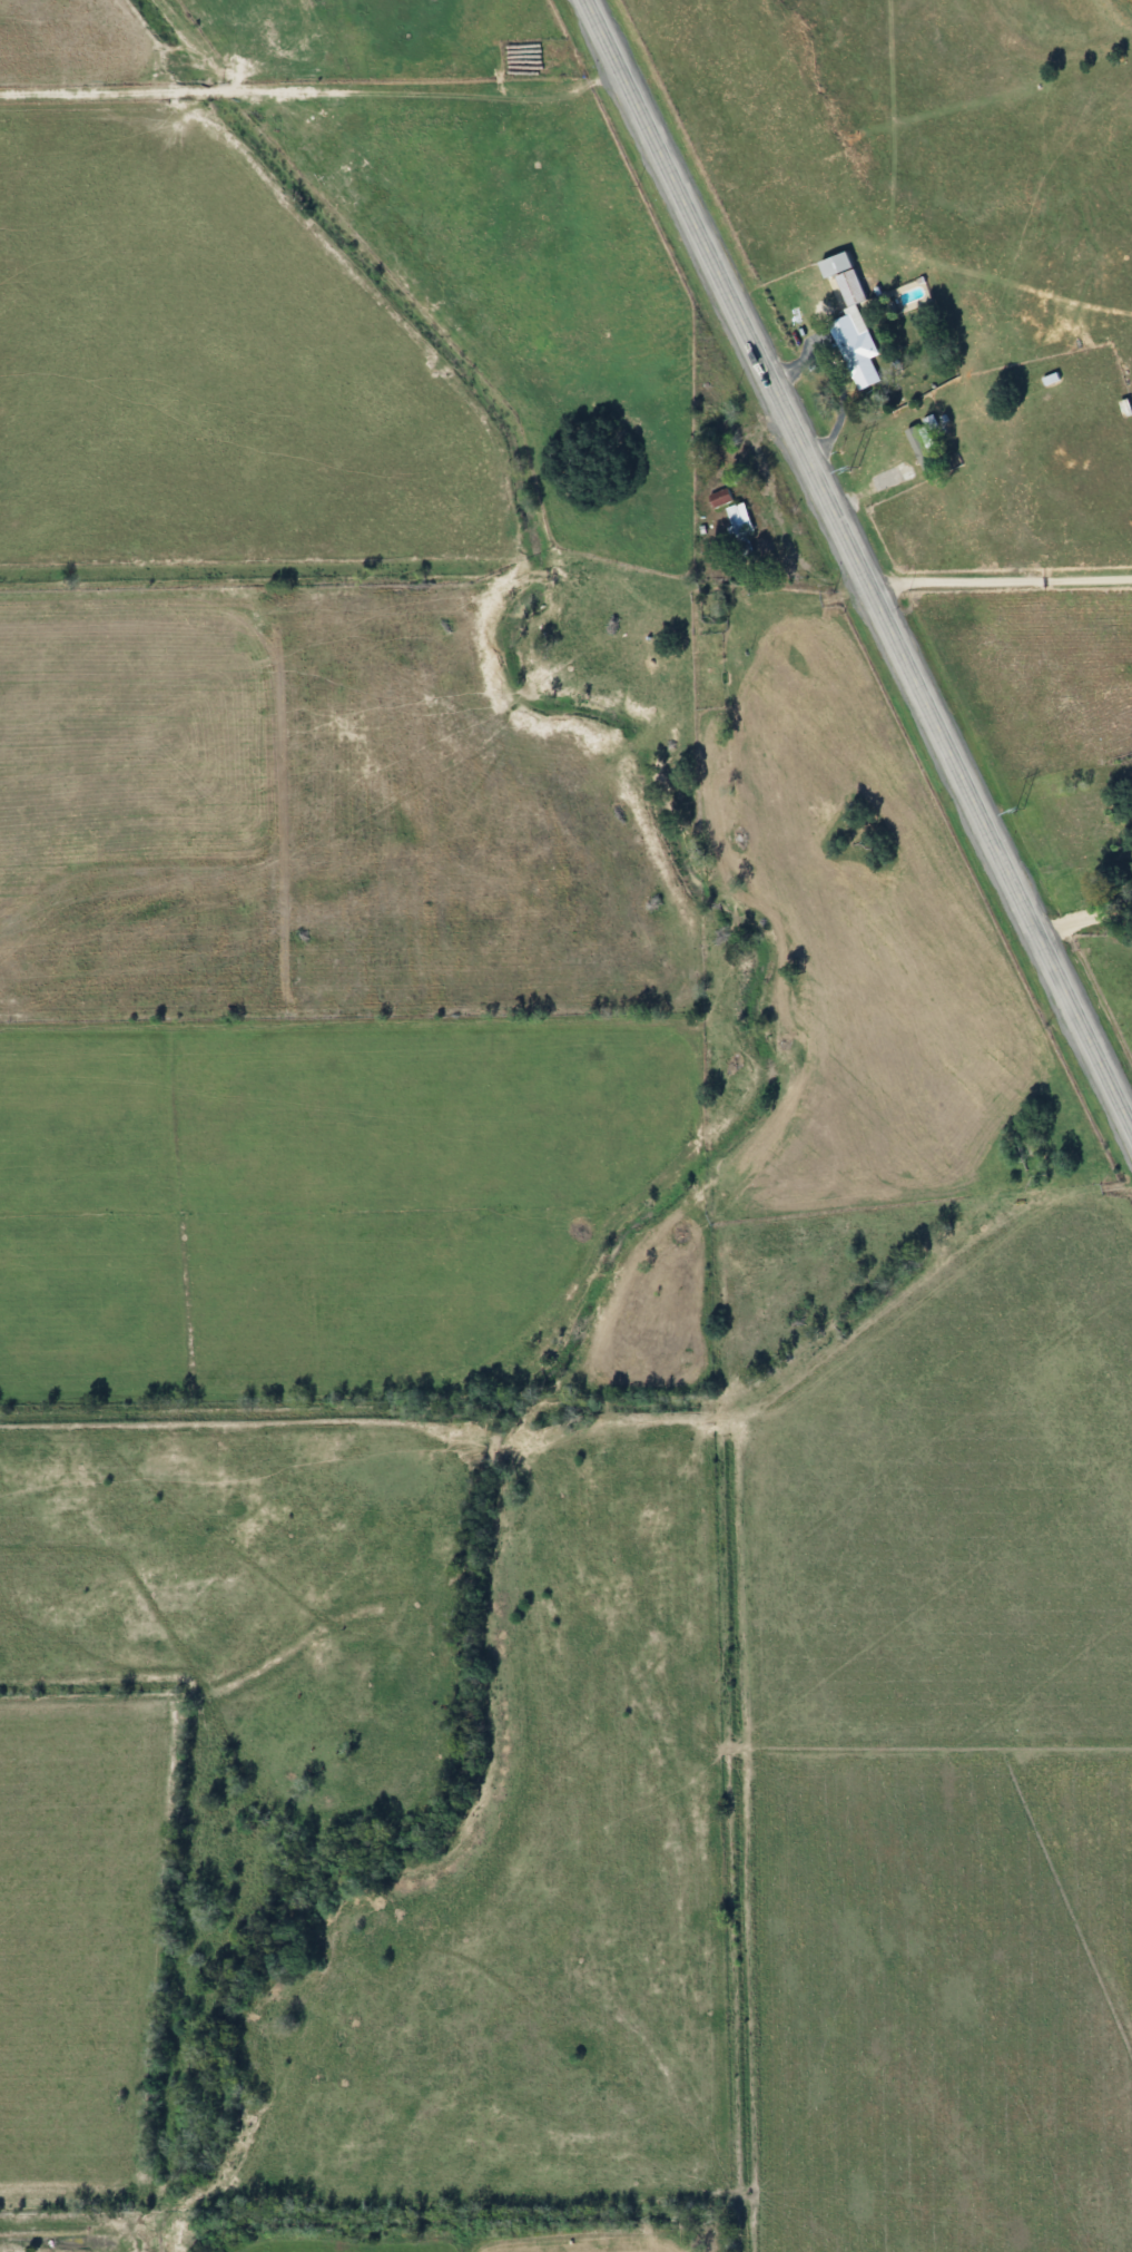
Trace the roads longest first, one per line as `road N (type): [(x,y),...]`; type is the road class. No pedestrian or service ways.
road 1 (primary): [(1131,1131),(586,0)]

